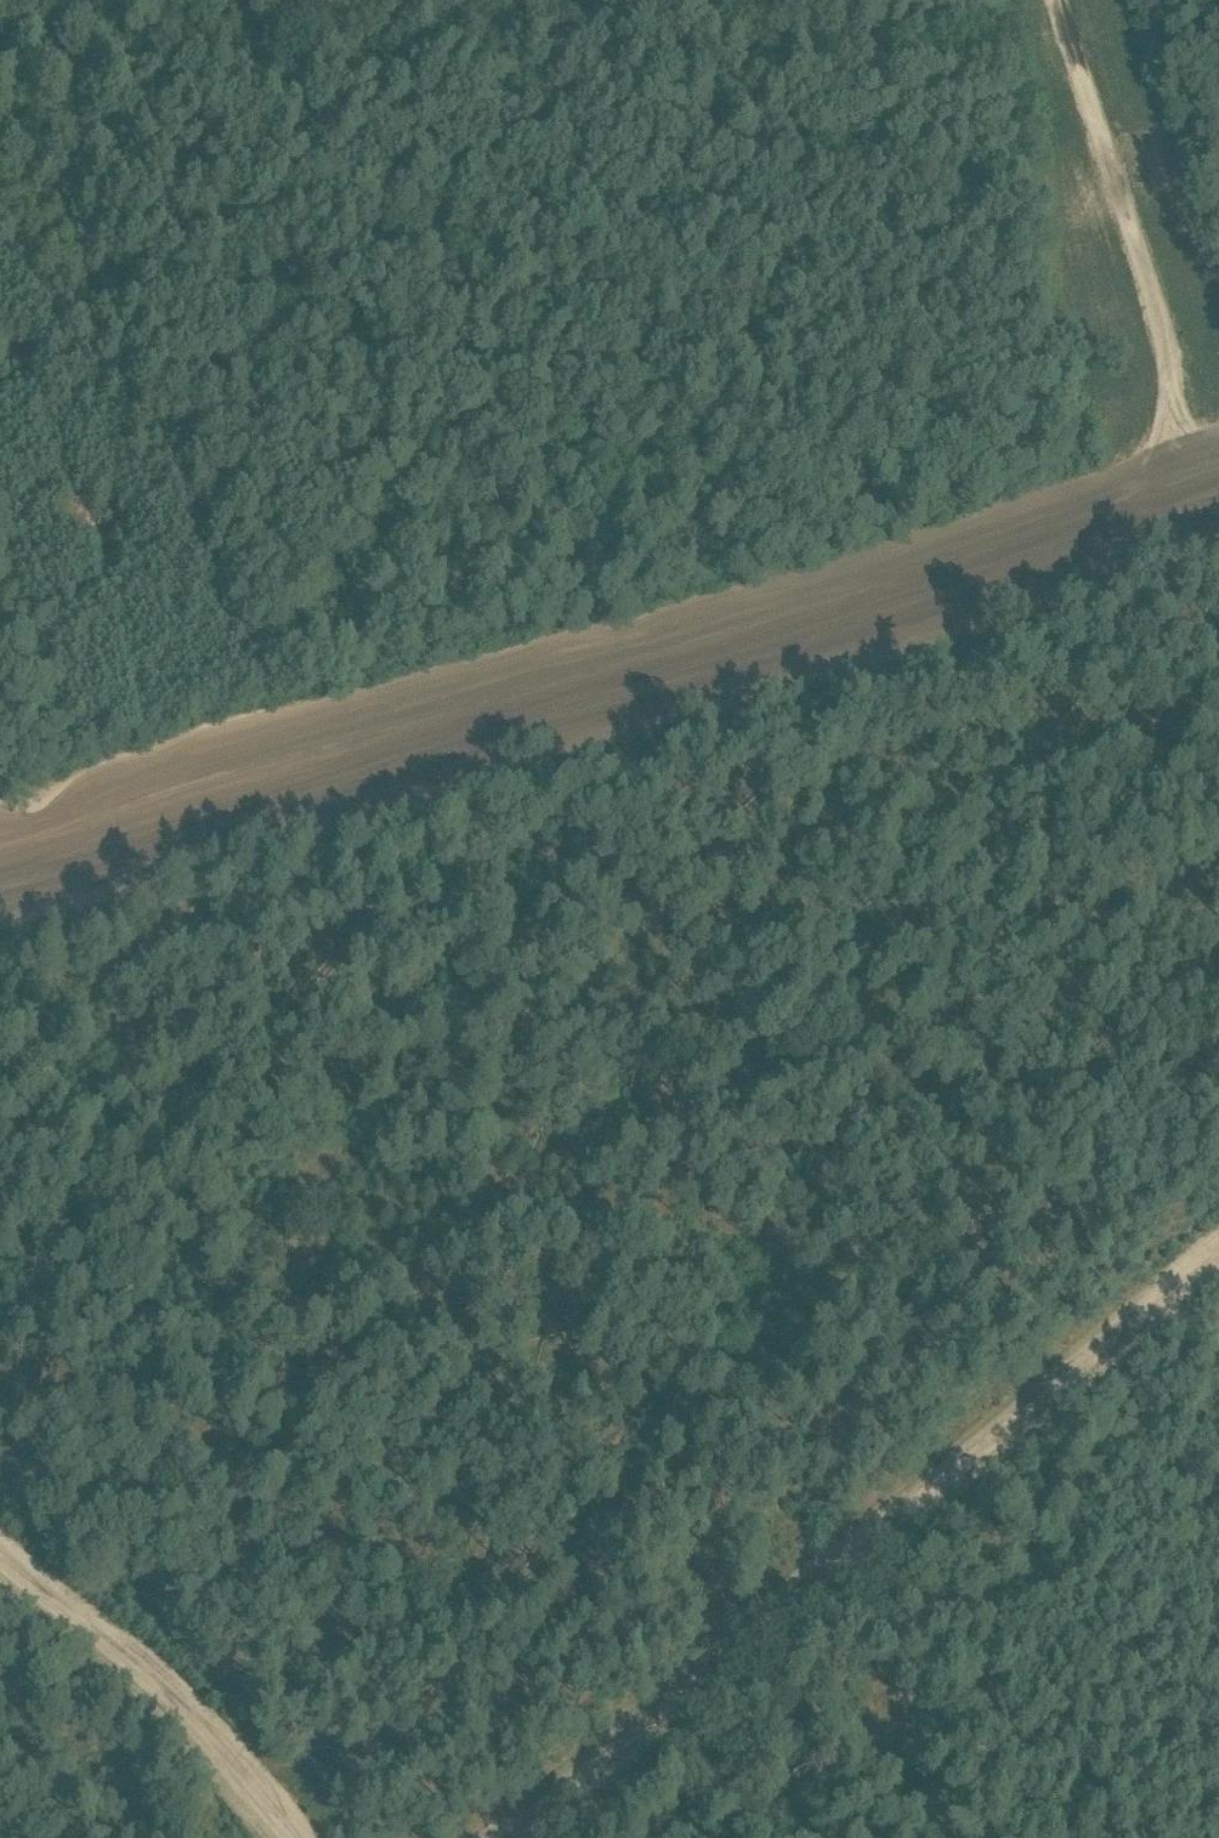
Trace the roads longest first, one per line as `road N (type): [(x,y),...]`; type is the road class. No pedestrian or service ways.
road 1 (track): [(0,856),(1218,484)]
road 2 (track): [(504,1837),(1218,1246)]
road 3 (track): [(1055,0),(1167,340),(1160,423),(1131,513)]
road 4 (track): [(0,1550),(173,1701),(287,1837)]

